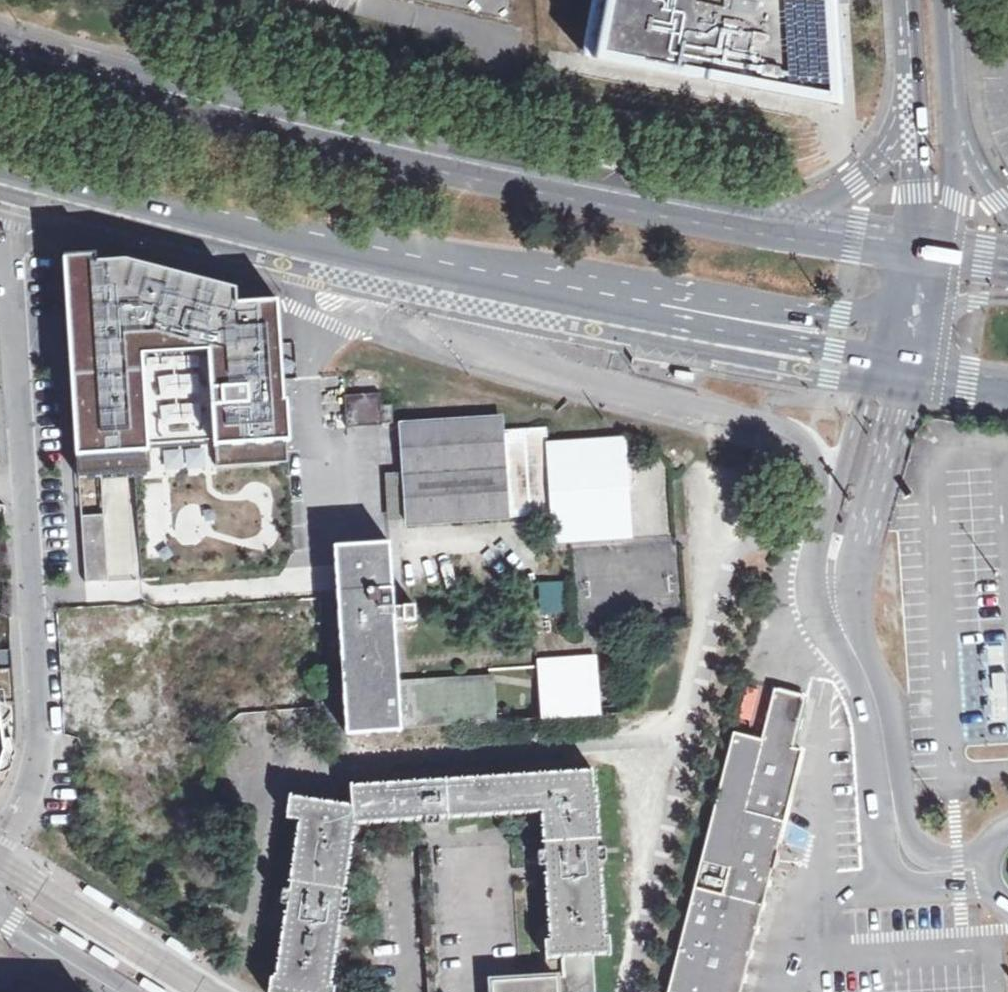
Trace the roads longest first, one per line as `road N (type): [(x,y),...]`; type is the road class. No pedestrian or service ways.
road 1 (secondary): [(9,184),(262,250),(873,361)]
road 2 (residential): [(0,846),(29,796),(36,756),(9,287)]
road 3 (tertiary): [(919,373),(957,165),(947,0)]
road 4 (tertiary): [(906,0),(908,192),(873,361)]
road 5 (residential): [(115,991),(0,924)]

